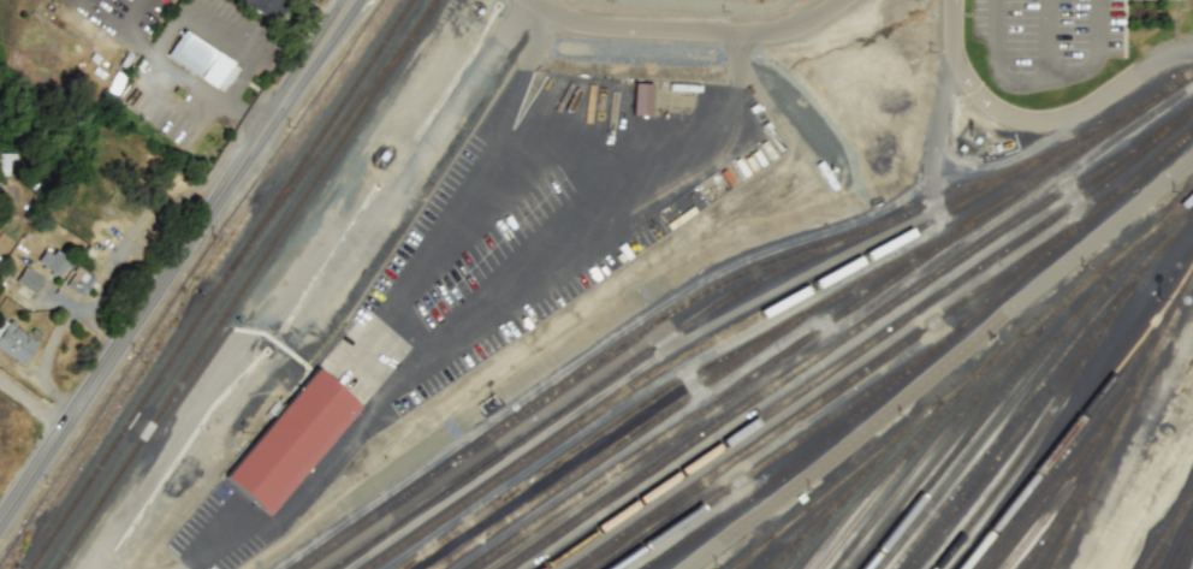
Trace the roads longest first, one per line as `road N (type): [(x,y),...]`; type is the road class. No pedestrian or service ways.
road 1 (track): [(921,190),(685,291),(278,568)]
road 2 (track): [(332,568),(636,360),(724,308),(932,213)]
road 3 (track): [(627,451),(797,333),(821,324),(838,332),(1192,91)]
road 4 (track): [(100,568),(467,0)]
road 5 (tertiary): [(0,524),(355,0)]
road 6 (track): [(605,420),(916,242),(933,227),(932,196),(921,190)]
road 7 (residential): [(532,0),(577,23),(782,31),(841,0)]
road 8 (track): [(997,320),(975,288),(1079,212),(1062,177)]

